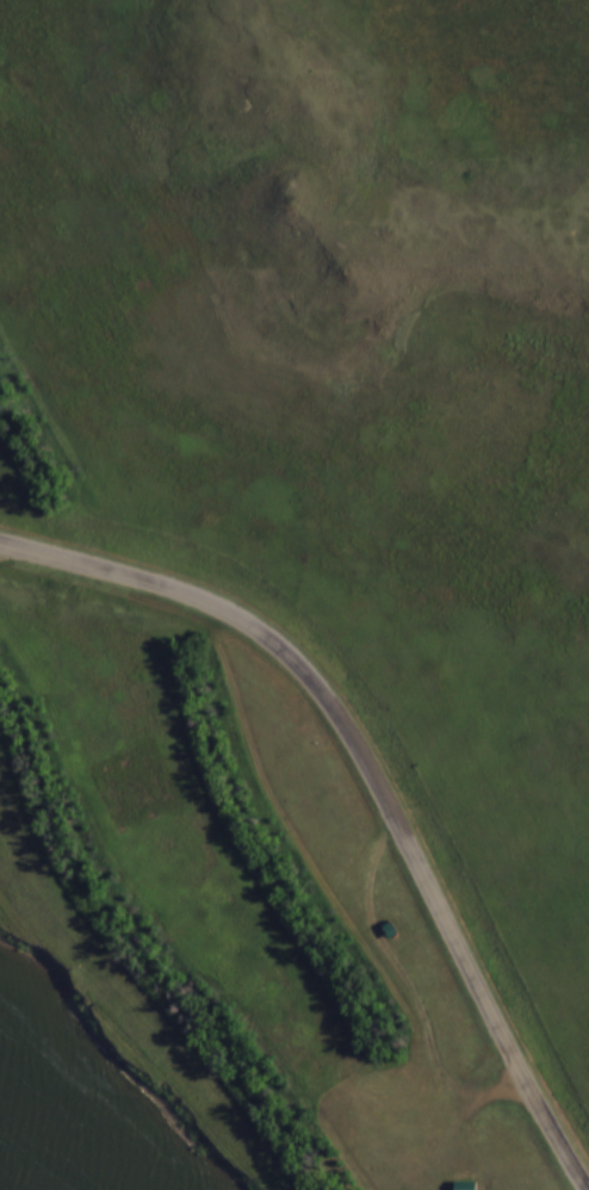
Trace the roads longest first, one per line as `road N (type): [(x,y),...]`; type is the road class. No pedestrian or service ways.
road 1 (residential): [(0,543),(209,602),(298,661),(367,766),(588,1188)]
road 2 (track): [(264,1189),(0,889)]

